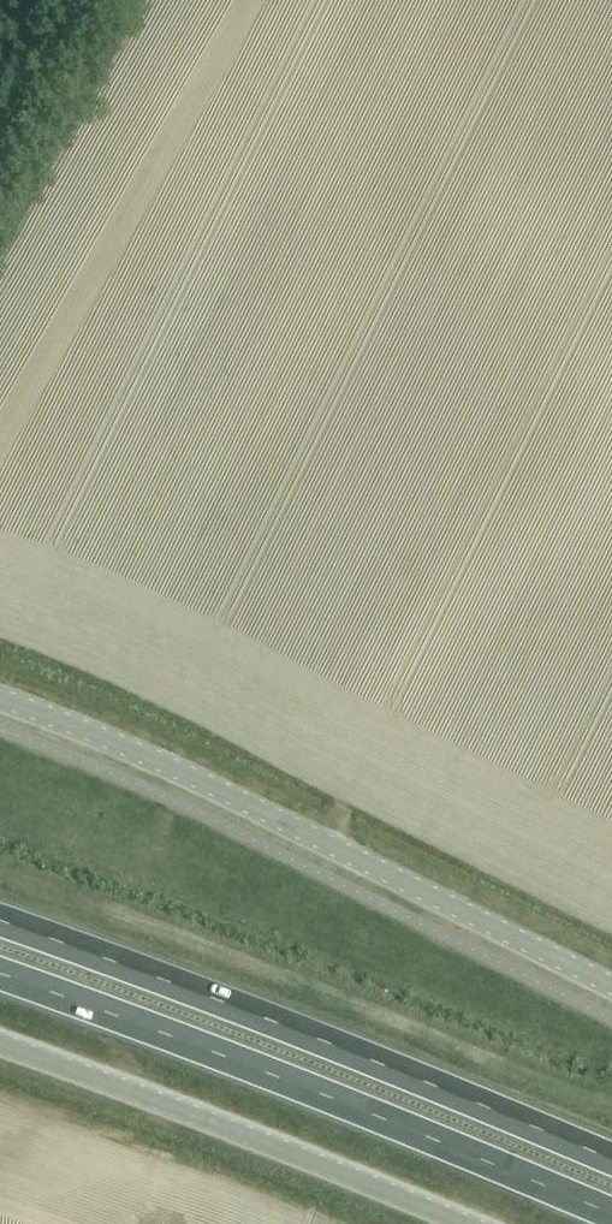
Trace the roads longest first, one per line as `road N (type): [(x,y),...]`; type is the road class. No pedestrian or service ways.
road 1 (unclassified): [(611,980),(145,756),(0,697)]
road 2 (trunk): [(611,1159),(186,985),(0,921)]
road 3 (trunk): [(0,978),(611,1212)]
road 4 (unclassified): [(0,1044),(462,1223)]

